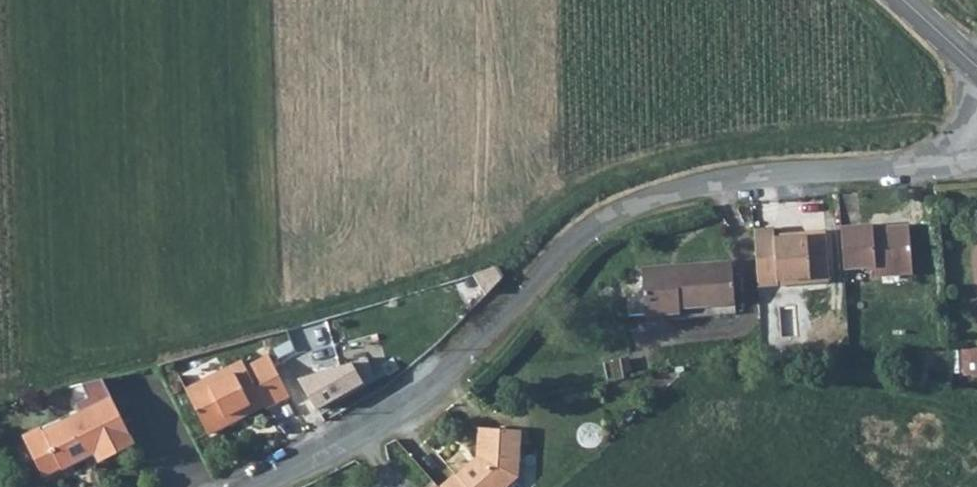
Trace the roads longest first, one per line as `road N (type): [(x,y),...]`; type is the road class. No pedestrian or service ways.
road 1 (residential): [(976,149),(907,166),(672,189),(619,210),(579,236),(449,369),(402,404),(242,486)]
road 2 (track): [(579,236),(535,240),(0,388)]

